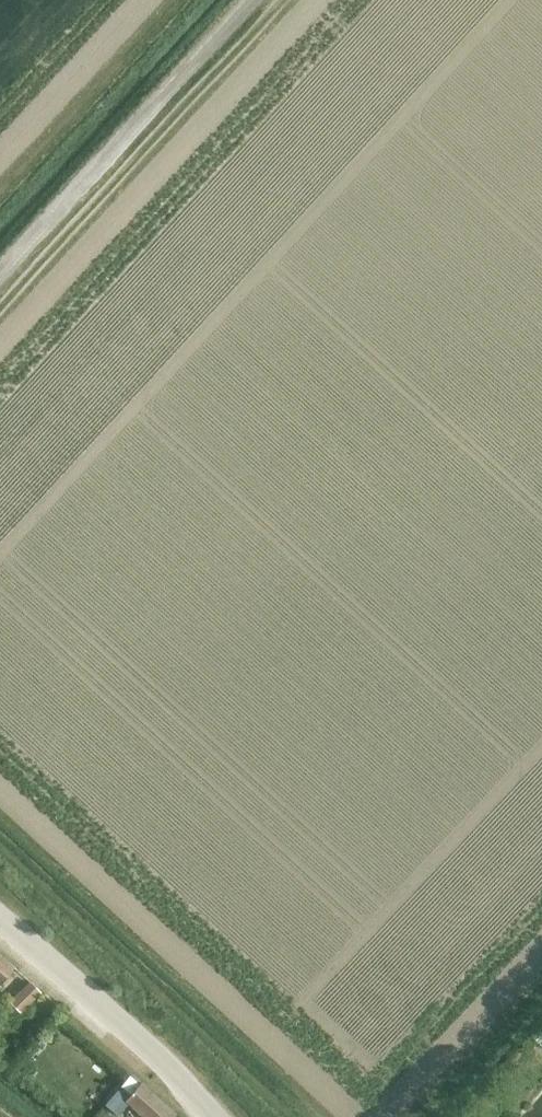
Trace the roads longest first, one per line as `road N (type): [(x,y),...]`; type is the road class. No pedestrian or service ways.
road 1 (unclassified): [(207,1116),(0,935)]

